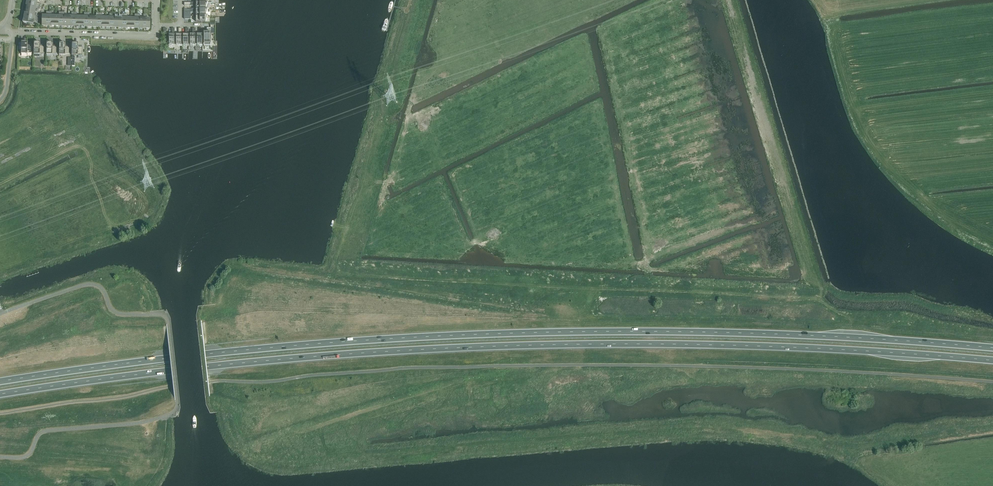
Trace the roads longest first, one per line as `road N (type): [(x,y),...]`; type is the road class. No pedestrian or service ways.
road 1 (trunk): [(992,348),(694,331),(486,334),(268,348),(0,382)]
road 2 (trunk): [(0,395),(271,360),(487,347),(757,346),(992,360)]
road 3 (residential): [(155,25),(155,36),(12,32)]

